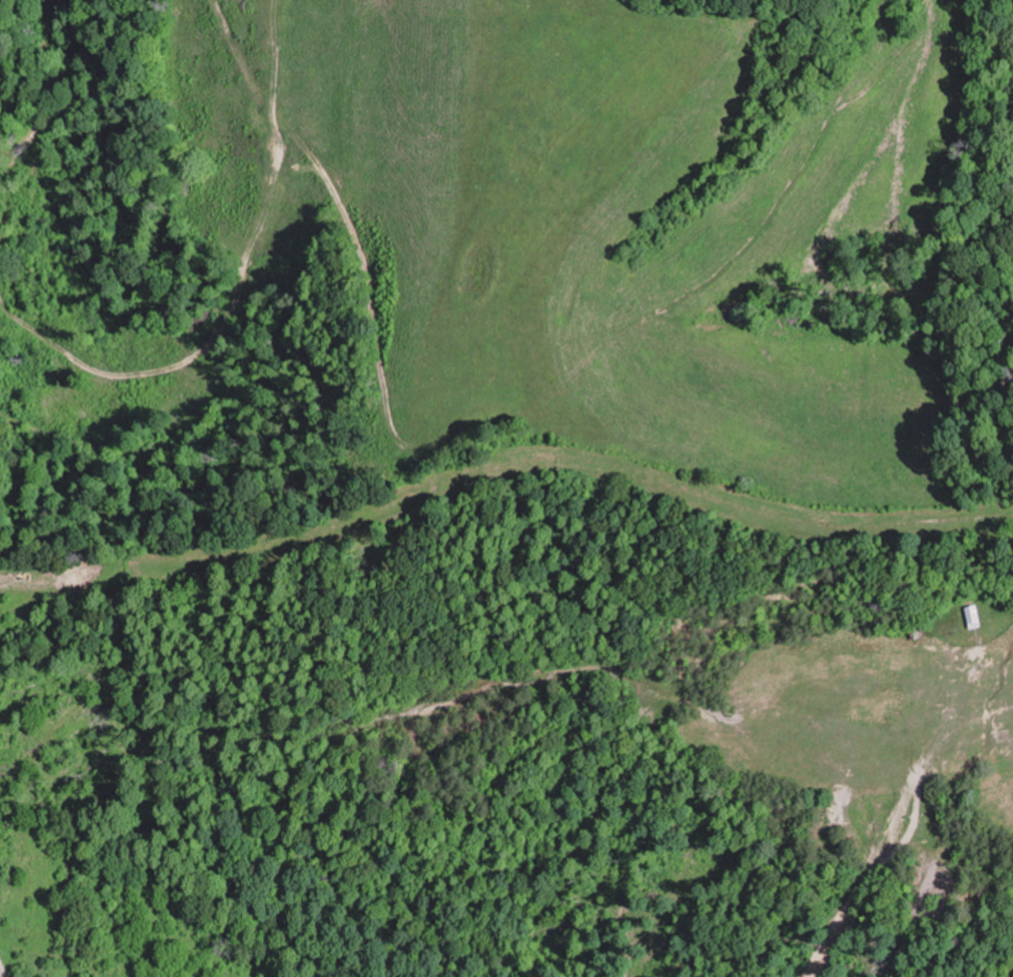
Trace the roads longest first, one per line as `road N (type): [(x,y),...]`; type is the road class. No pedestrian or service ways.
road 1 (residential): [(42,925),(70,793),(90,754),(149,727),(214,724),(412,785)]
road 2 (residential): [(99,976),(42,925),(0,832)]

